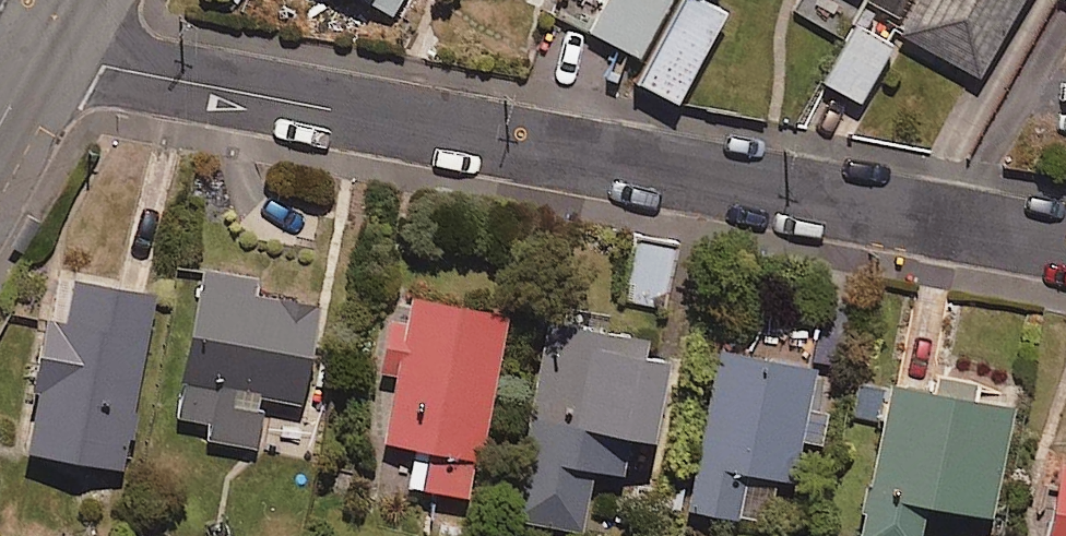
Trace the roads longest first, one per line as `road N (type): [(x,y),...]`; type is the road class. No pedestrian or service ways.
road 1 (residential): [(39,55),(1065,240)]

